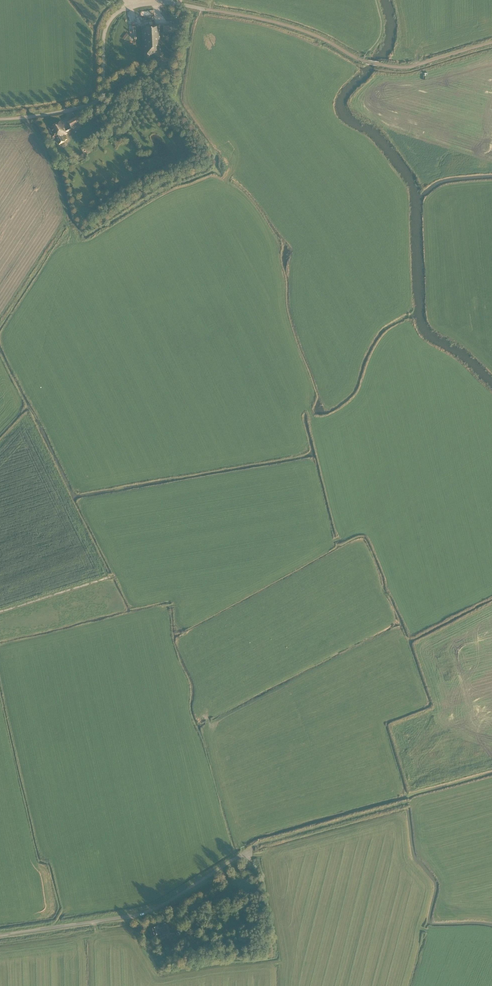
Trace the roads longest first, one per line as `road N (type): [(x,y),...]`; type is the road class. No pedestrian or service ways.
road 1 (unclassified): [(491,43),(412,67),(382,66),(287,26),(146,5),(119,12),(106,29),(96,102),(0,119)]
road 2 (unclassified): [(0,935),(146,913),(244,853)]

